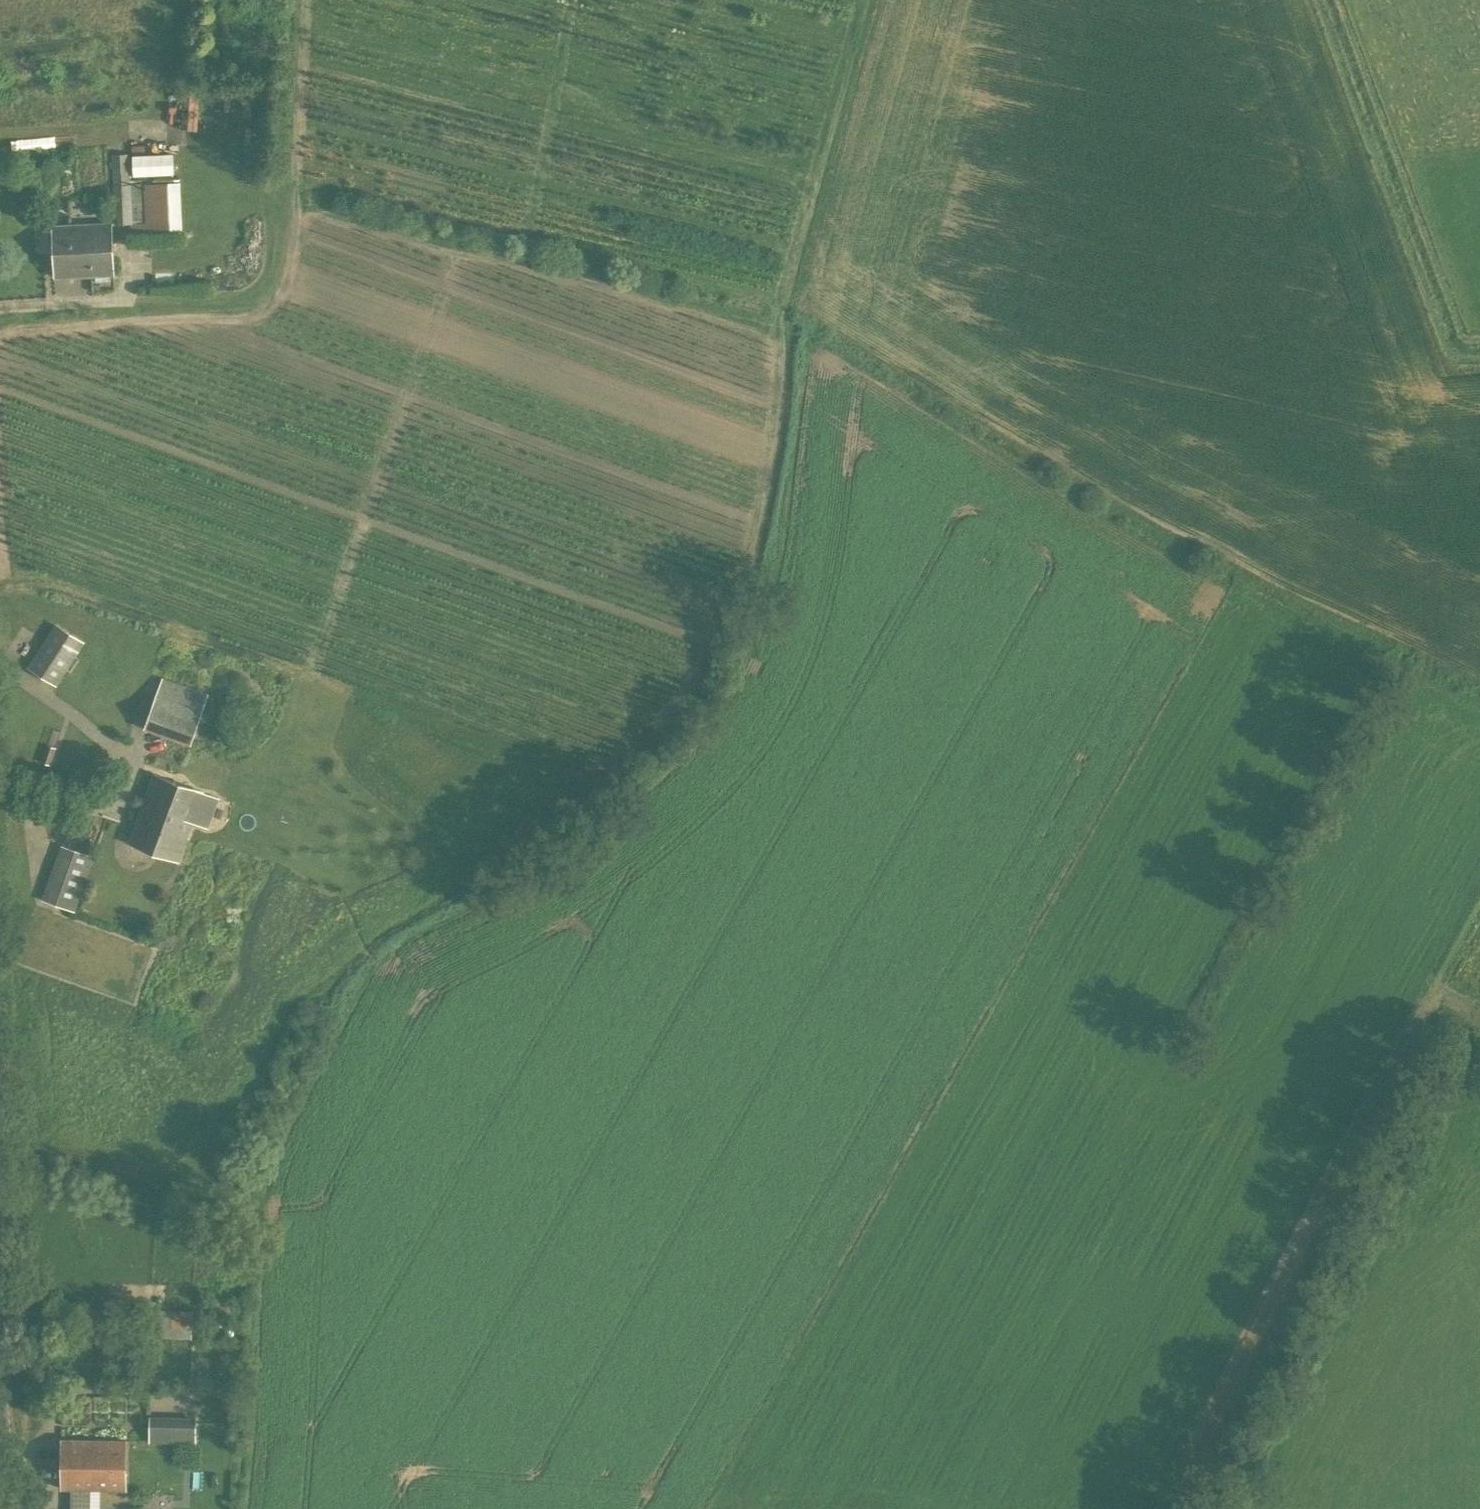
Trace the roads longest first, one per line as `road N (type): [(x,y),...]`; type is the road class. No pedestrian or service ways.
road 1 (tertiary): [(17,1508),(0,1340)]

